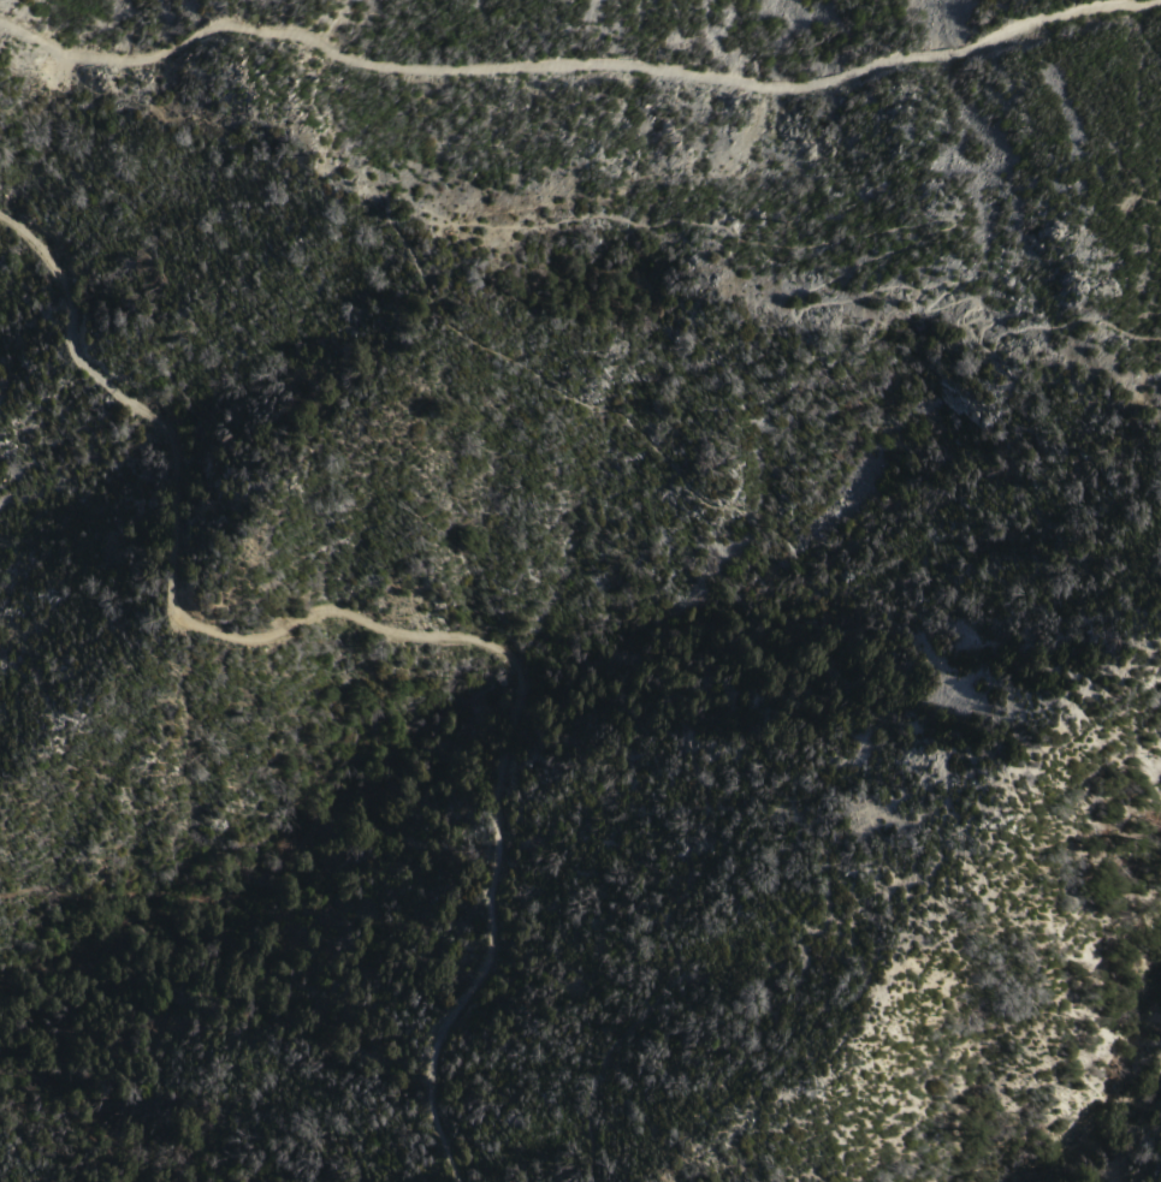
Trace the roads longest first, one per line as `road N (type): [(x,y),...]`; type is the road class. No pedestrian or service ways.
road 1 (track): [(0,211),(55,254),(76,313),(72,345),(174,439),(172,605),(209,631),(257,641),(322,611),(496,643),(519,660),(511,943),(444,1046),(450,1121),(477,1181)]
road 2 (track): [(1160,0),(1065,16),(861,73),(777,78),(628,64),(450,65),(248,16),(147,46),(0,11)]

